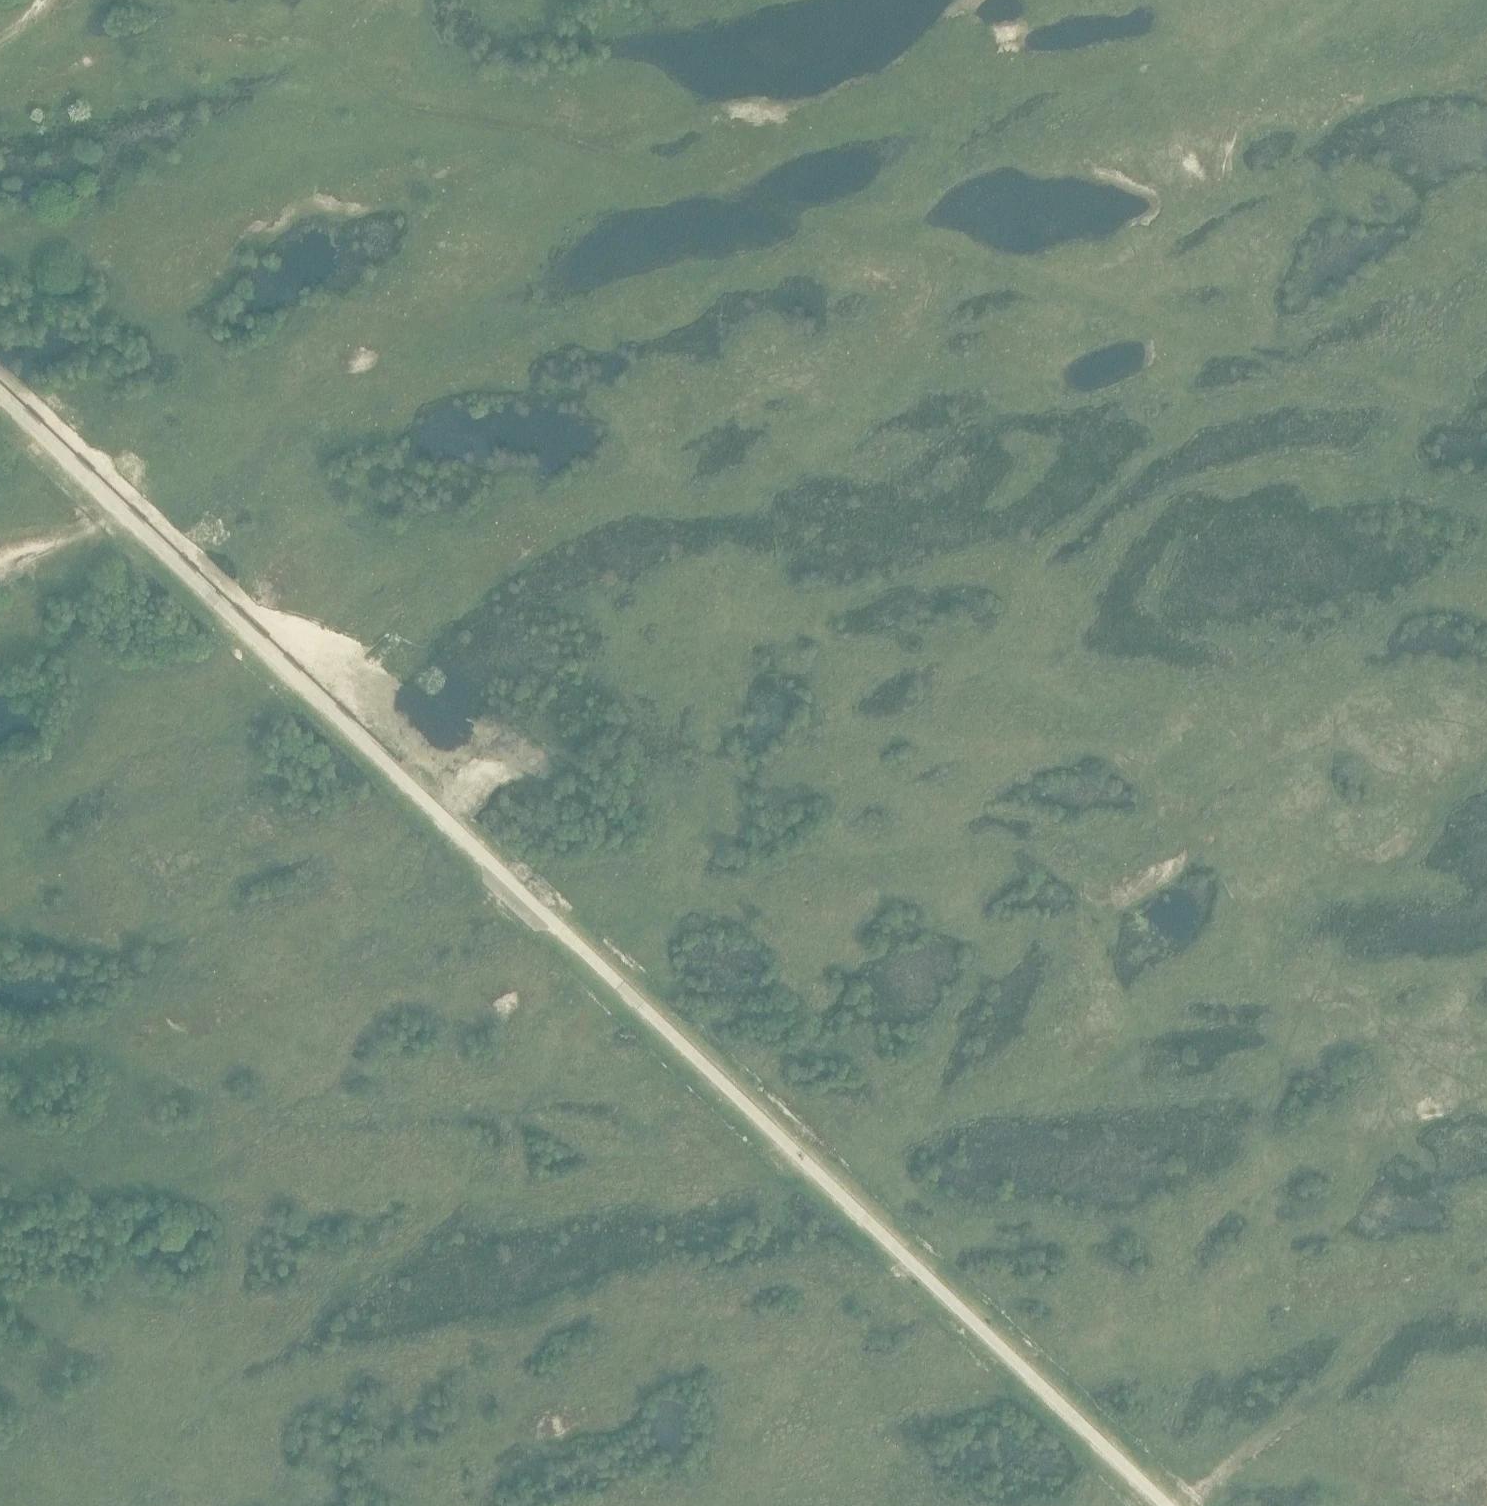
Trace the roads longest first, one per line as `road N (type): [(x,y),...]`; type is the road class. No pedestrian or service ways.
road 1 (track): [(0,563),(129,520)]

